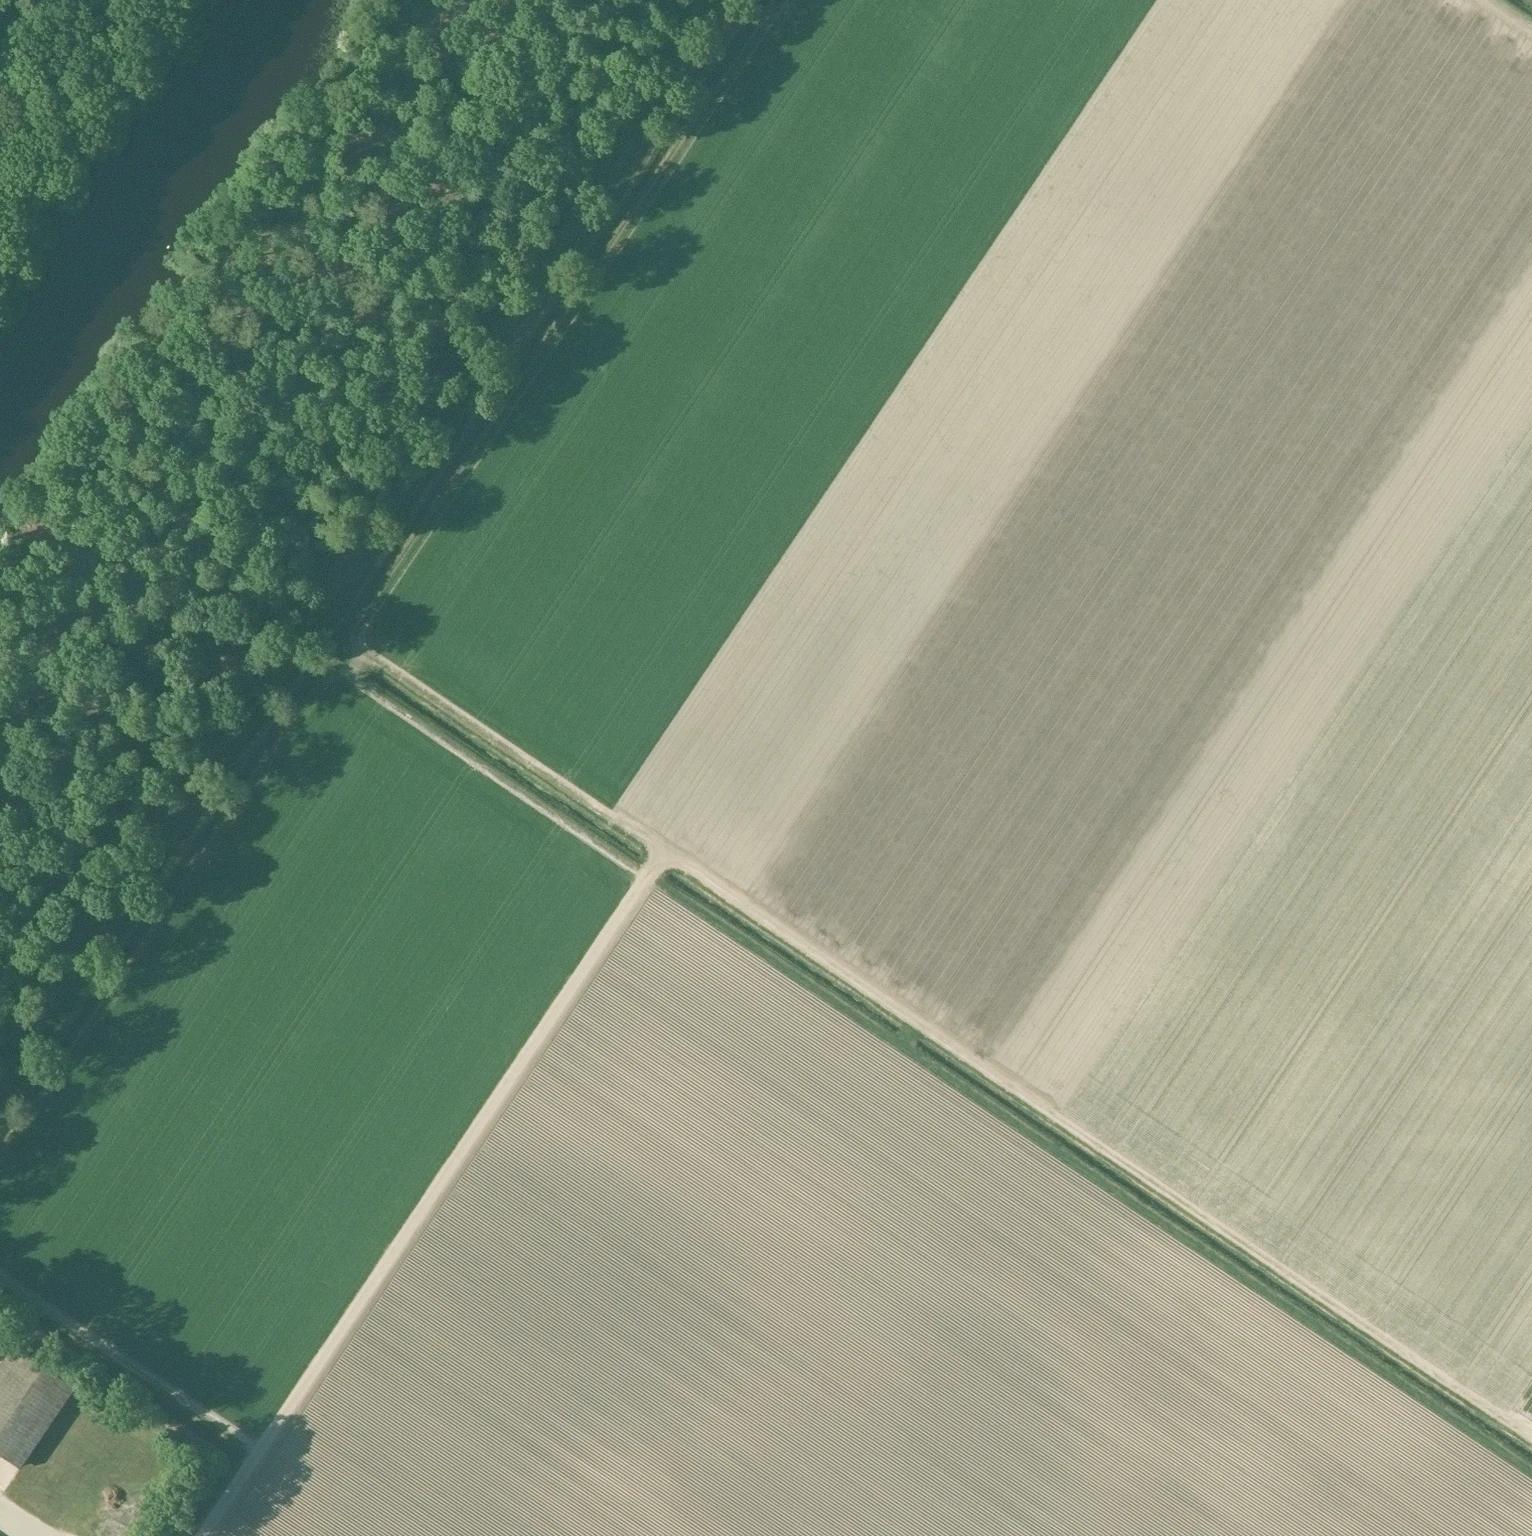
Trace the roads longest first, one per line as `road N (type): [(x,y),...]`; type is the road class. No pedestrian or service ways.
road 1 (track): [(0,1101),(30,1037),(63,1003),(170,845),(199,784),(258,724),(300,646),(340,604),(445,444),(488,355),(523,321),(625,175),(692,36),(728,0)]
road 2 (track): [(551,0),(521,63),(434,185),(368,242),(152,380),(97,442),(0,603)]
road 3 (track): [(0,186),(125,0)]

